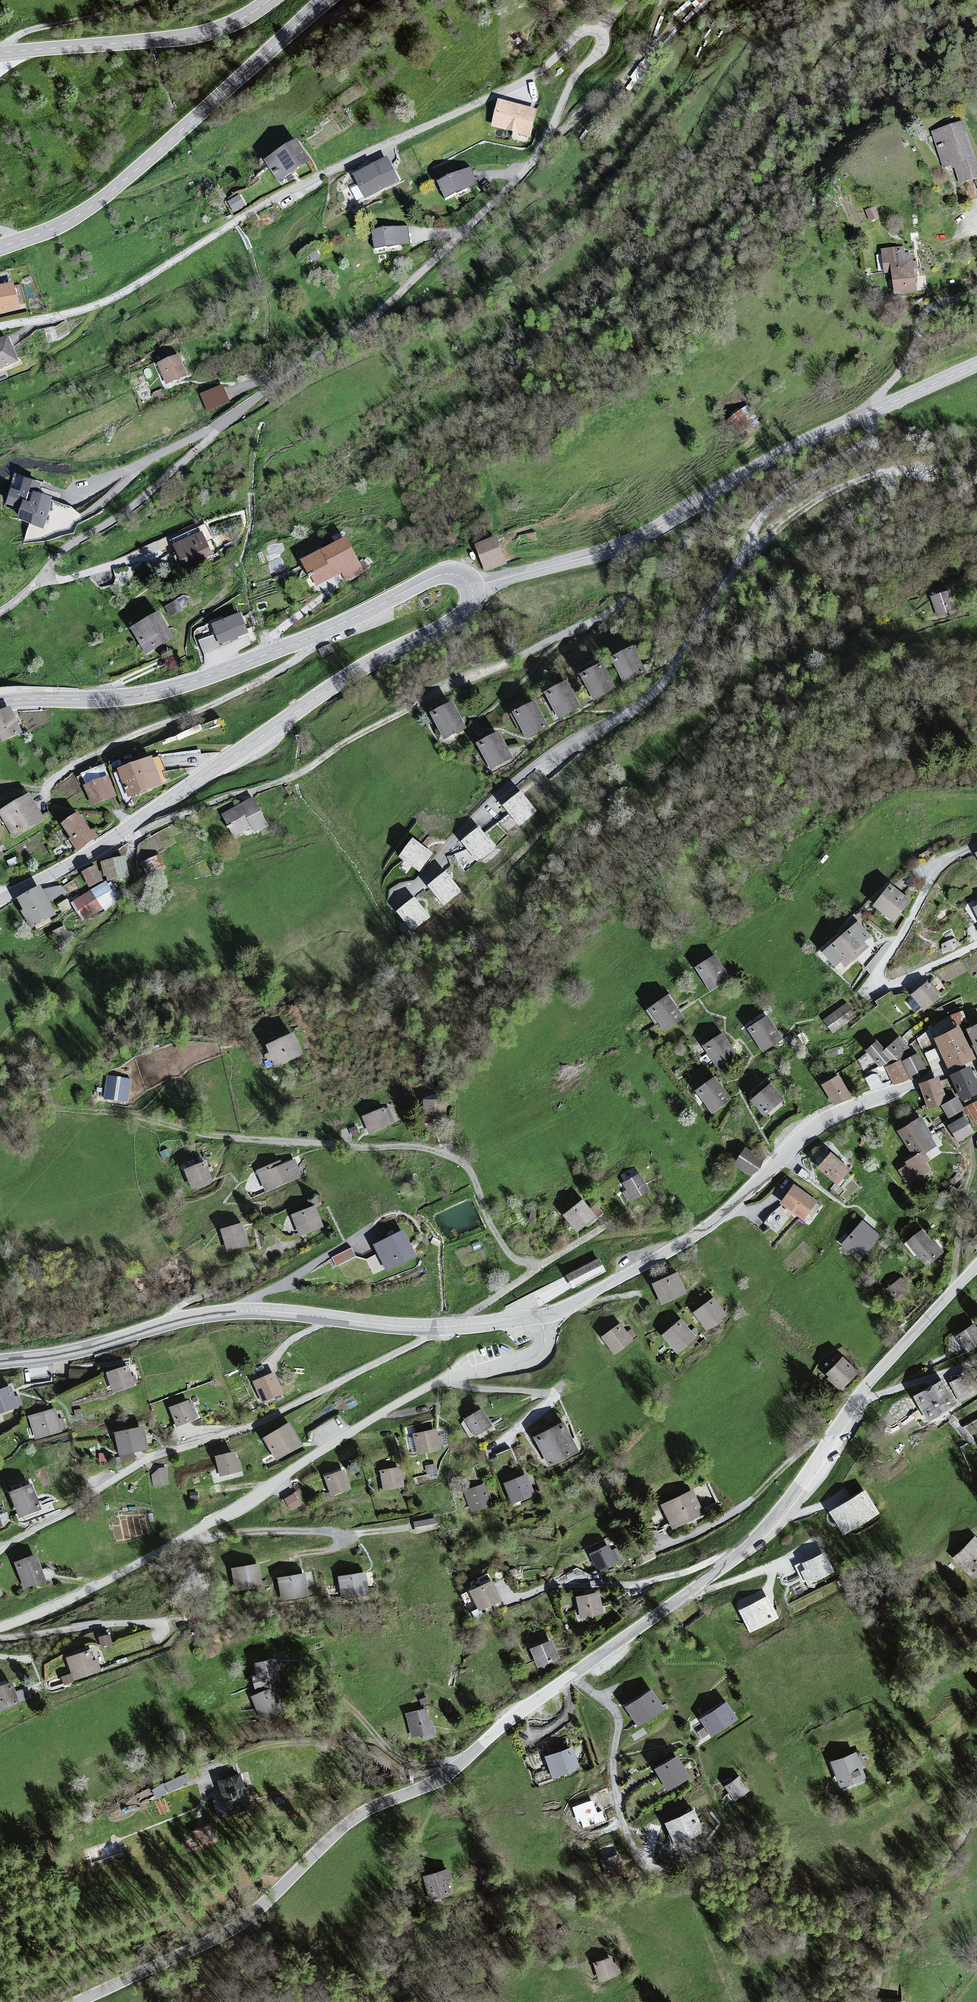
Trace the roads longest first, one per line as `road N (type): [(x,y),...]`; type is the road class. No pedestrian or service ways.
road 1 (residential): [(0,327),(114,297),(270,201),(524,80),(582,31),(601,36),(535,158),(454,242),(361,329),(236,413),(125,512),(59,553),(0,612)]
road 2 (tertiary): [(861,1393),(784,1507),(716,1573),(442,1777),(347,1823),(240,1924),(78,2001)]
road 3 (track): [(134,842),(271,789),(351,741),(599,623),(653,586),(712,508),(710,496)]
road 4 (residential): [(541,1316),(544,1342),(533,1359),(450,1375),(151,1557),(0,1628)]
road 5 (tertiary): [(471,587),(472,603),(460,619),(364,667),(92,853),(0,900)]
road 6 (tertiary): [(976,364),(769,459),(629,542),(471,587)]
road 7 (tertiary): [(541,1316),(695,1236),(830,1117),(976,1060)]
road 8 (tertiary): [(0,701),(161,690),(290,645),(436,576),(455,574),(471,587)]
road 9 (residential): [(430,1327),(422,1341),(251,1426),(153,1456),(0,1552)]
road 10 (tertiary): [(0,1362),(232,1311),(430,1327)]
road 11 (tertiary): [(326,0),(112,190),(52,229),(0,248)]
road 12 (track): [(226,1139),(441,1153),(467,1165),(513,1255),(536,1272)]
road 13 (residential): [(976,847),(938,868),(875,979),(886,993),(976,946)]
road 14 (tertiary): [(0,53),(193,36),(270,0)]
road 15 (track): [(560,749),(487,807),(398,902)]
road 16 (track): [(976,1807),(888,1937),(877,2001)]
road 17 (track): [(747,547),(760,547),(845,487),(944,465)]
road 18 (track): [(105,699),(112,687),(179,656),(188,617),(228,592),(238,574)]
road 19 (track): [(549,134),(575,122),(647,53),(664,0)]
road 20 (track): [(374,1759),(324,1745),(281,1744),(200,1773)]
road 21 (tertiary): [(976,1265),(861,1393)]
road 22 (track): [(875,410),(916,347),(924,314),(976,289)]
road 23 (track): [(976,1140),(955,1288)]
road 24 (track): [(7,52),(21,33),(138,0)]
road 25 (track): [(362,1239),(245,1311)]
road 26 (residential): [(861,1393),(976,1365)]

